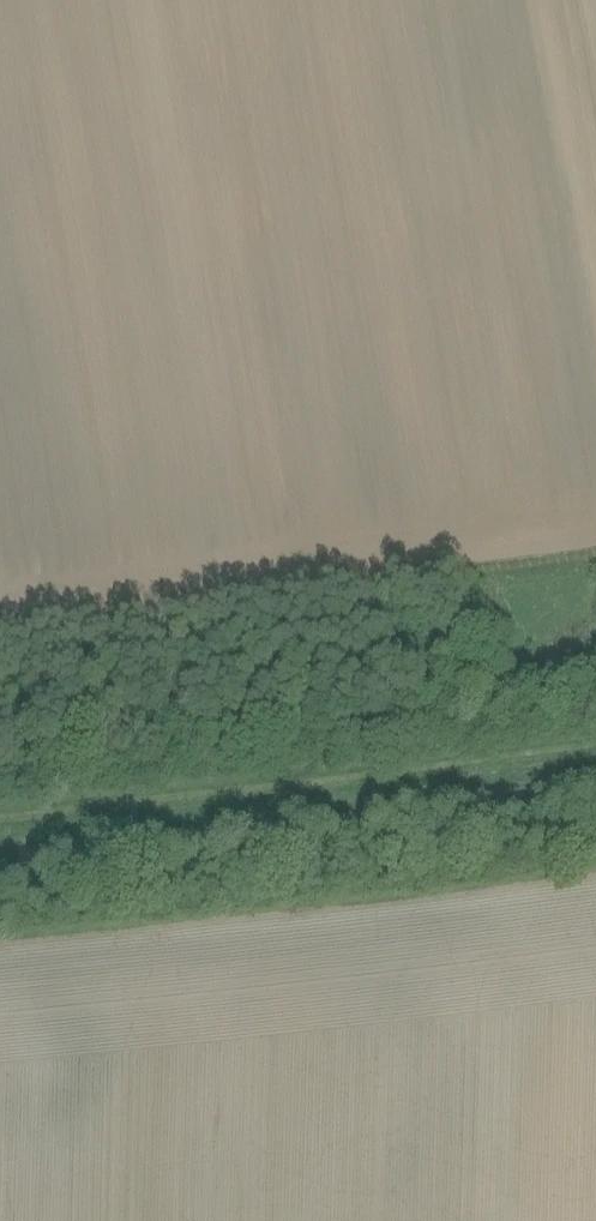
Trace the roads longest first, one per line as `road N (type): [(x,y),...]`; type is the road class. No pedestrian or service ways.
road 1 (track): [(595,748),(0,810)]

